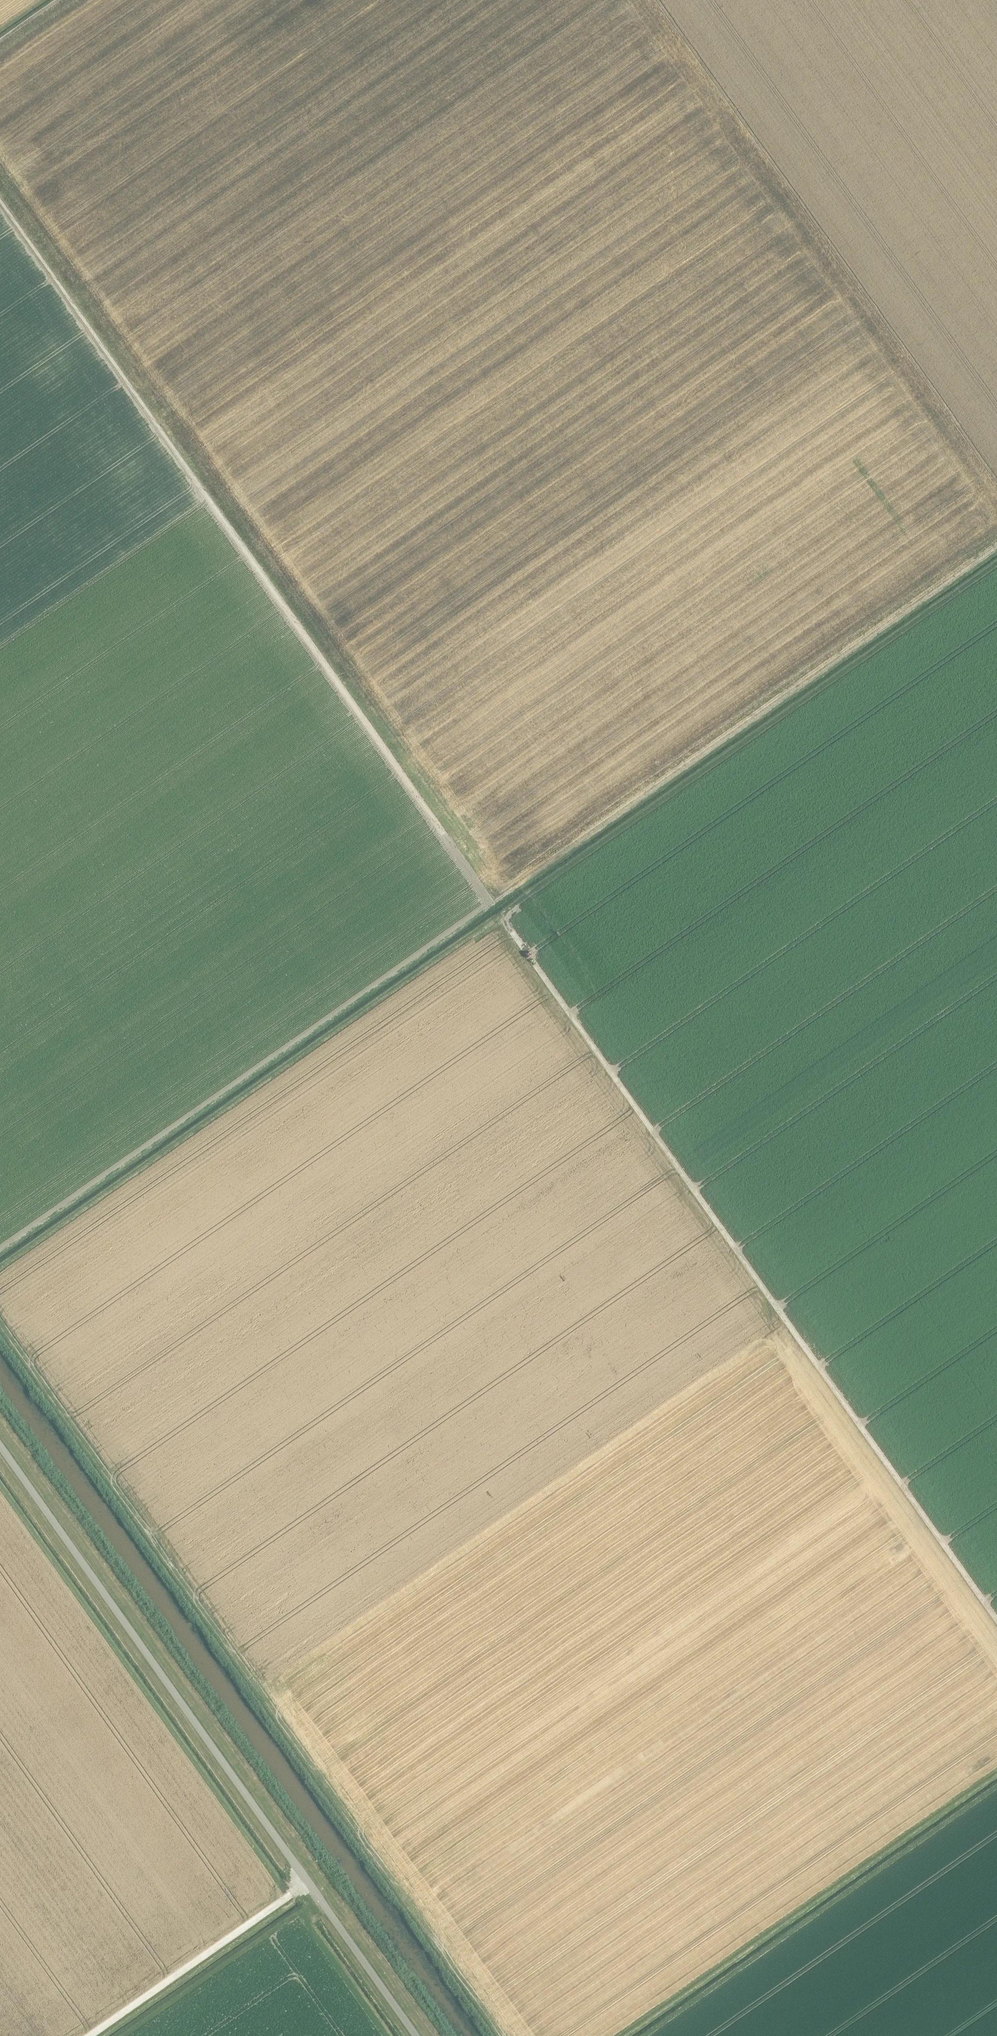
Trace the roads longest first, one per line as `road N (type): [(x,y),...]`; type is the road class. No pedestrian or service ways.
road 1 (unclassified): [(417,2035),(0,1444)]
road 2 (track): [(88,2035),(309,1882)]

